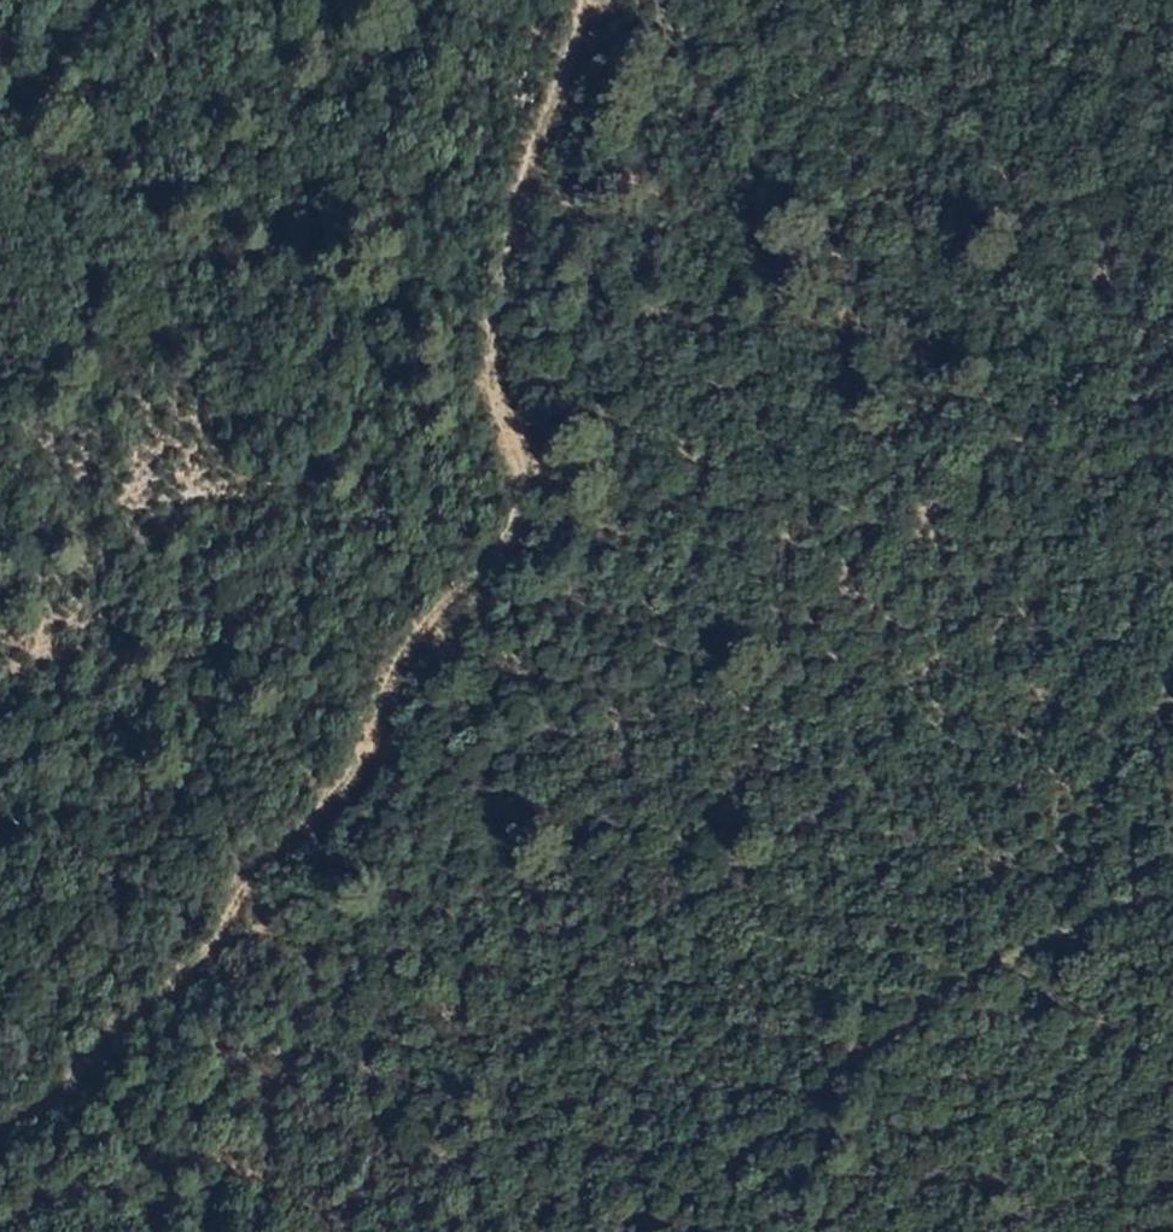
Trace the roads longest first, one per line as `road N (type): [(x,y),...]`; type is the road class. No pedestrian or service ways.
road 1 (track): [(576,0),(542,95),(480,349),(524,479),(505,527),(409,638),(373,737),(333,791),(251,851),(182,954),(115,1024),(0,1105)]
road 2 (track): [(651,1231),(867,1046),(1103,903),(1172,880)]

